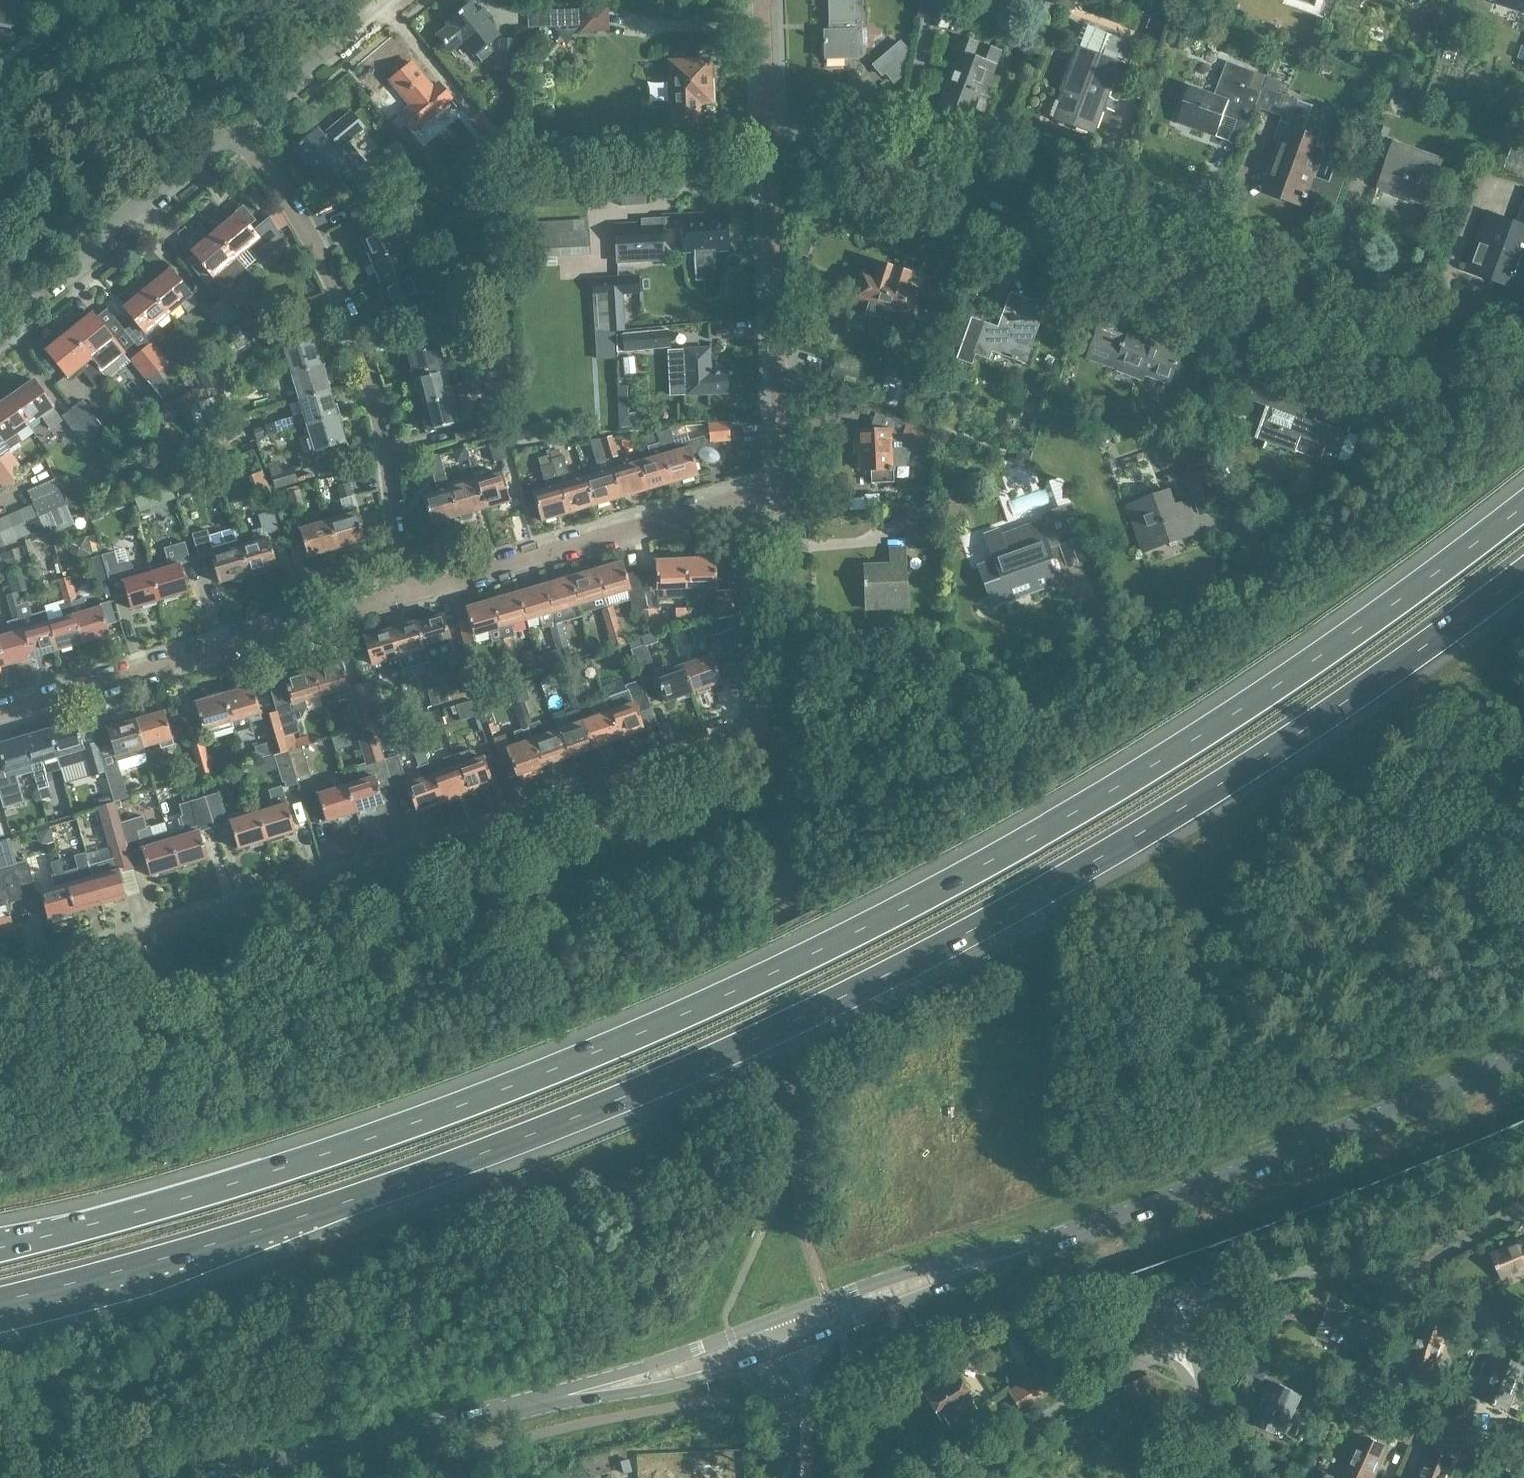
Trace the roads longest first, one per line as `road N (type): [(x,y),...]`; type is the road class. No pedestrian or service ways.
road 1 (motorway): [(1523,506),(1291,677),(1138,774),(738,991),(387,1133),(0,1247)]
road 2 (motorway): [(0,1301),(313,1213),(742,1047),(987,922),(1160,821),(1329,713),(1523,571)]
road 3 (residential): [(1034,685),(1326,537),(1413,452),(1454,369),(1440,357),(766,121)]
road 4 (residential): [(742,501),(751,698),(742,730),(708,752),(465,842),(0,981)]
road 5 (primary): [(784,1335),(1230,1182),(1523,1060)]
road 6 (primary): [(249,1477),(656,1380),(784,1335)]
road 7 (residential): [(398,598),(384,446),(362,359),(305,231),(235,130)]
road 8 (residential): [(0,713),(398,598)]
road 9 (residential): [(742,501),(788,475),(766,121)]
road 10 (residential): [(398,598),(742,501)]
road 11 (residential): [(0,317),(235,130)]
road 12 (residential): [(235,130),(388,0)]
road 13 (tertiary): [(0,95),(118,0)]
road 14 (unclassified): [(801,1477),(800,1401),(784,1335)]
road 15 (residential): [(766,121),(759,0)]

